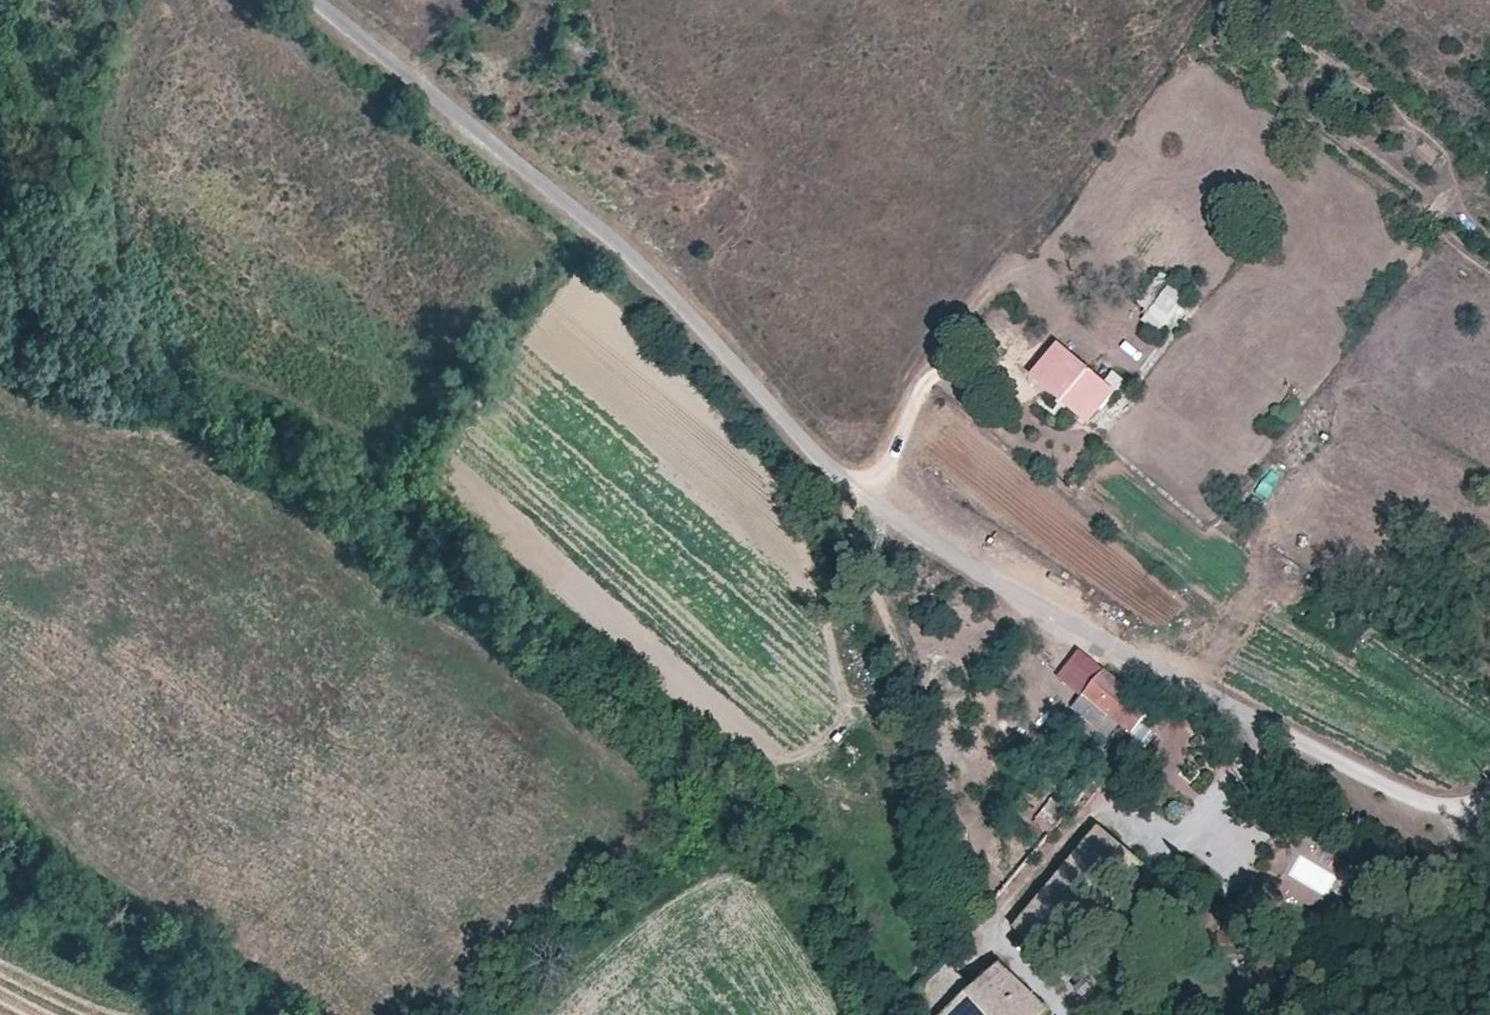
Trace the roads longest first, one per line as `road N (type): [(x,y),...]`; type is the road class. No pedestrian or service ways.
road 1 (unclassified): [(1489,808),(1477,823),(1438,807),(918,538),(817,456),(638,260),(311,0)]
road 2 (track): [(1477,823),(1329,1014)]

